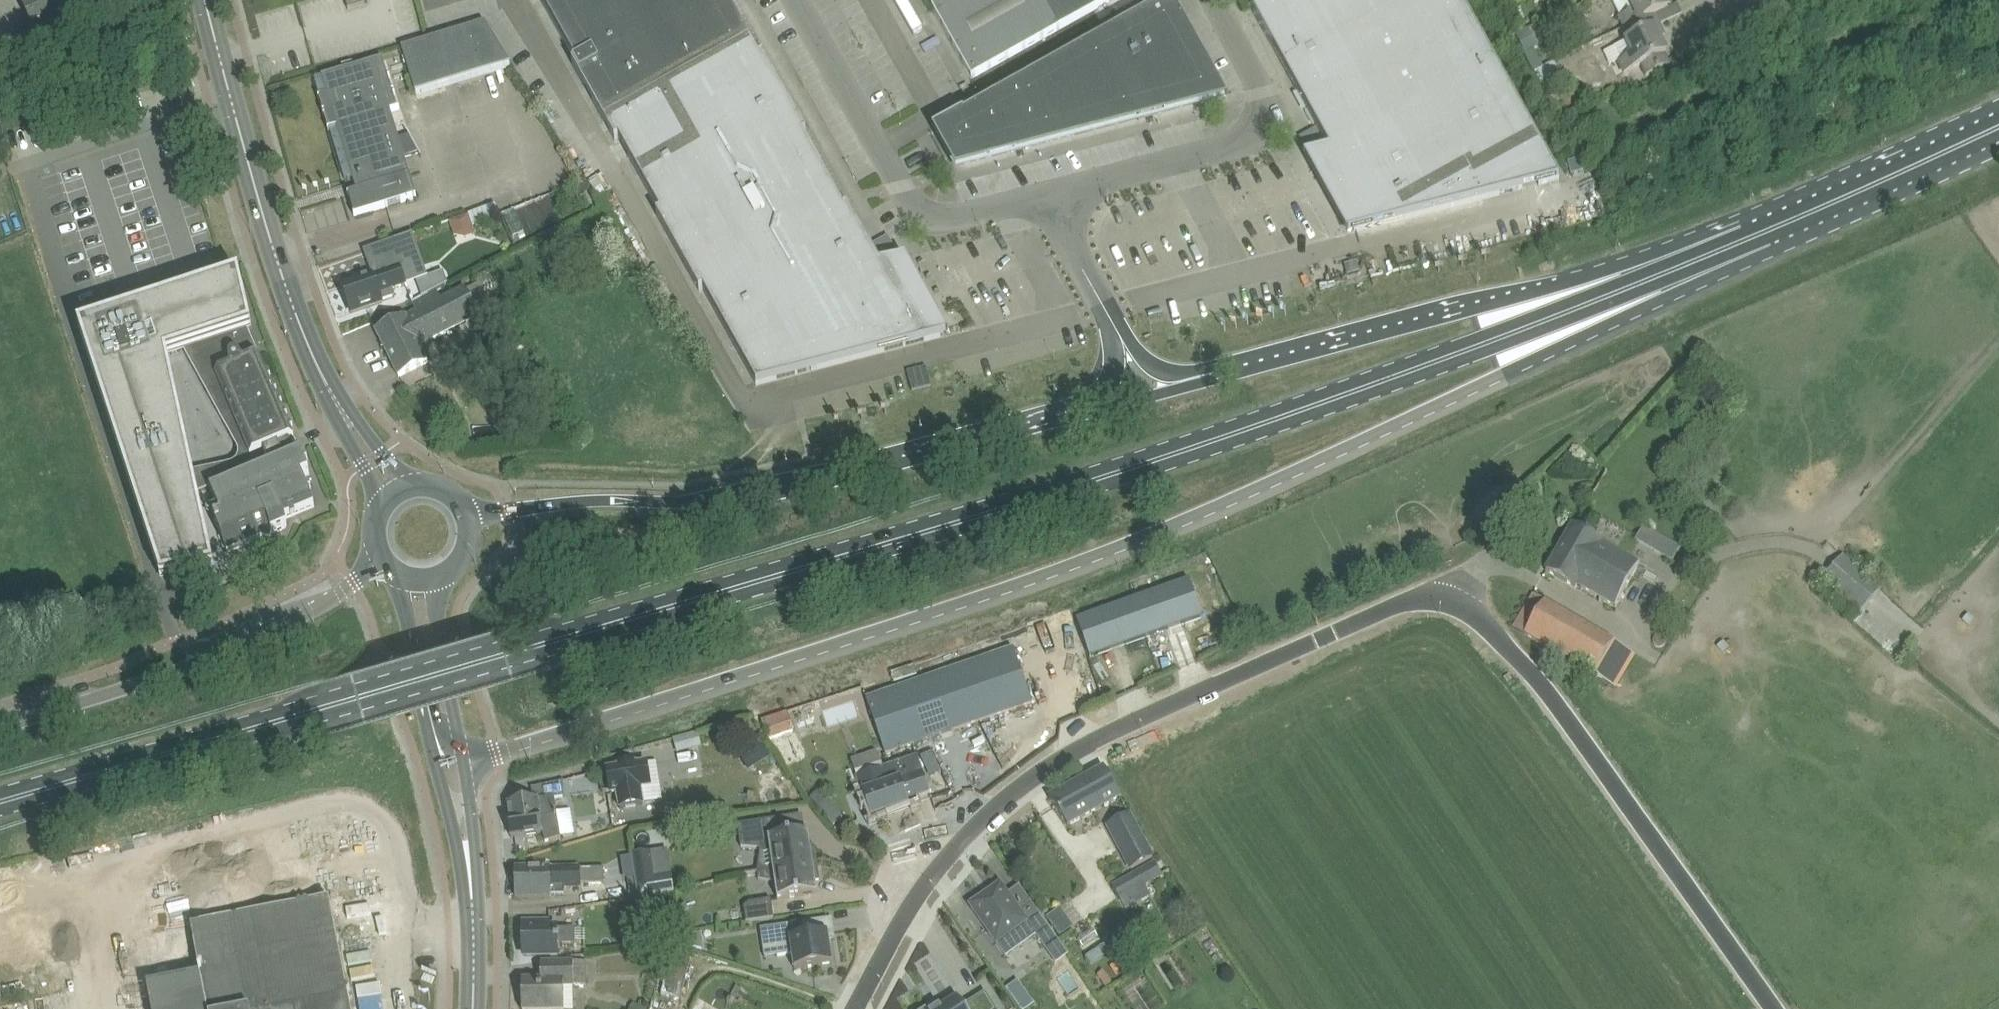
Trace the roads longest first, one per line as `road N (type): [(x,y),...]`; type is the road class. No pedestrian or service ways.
road 1 (primary): [(0,802),(1265,425),(1767,229)]
road 2 (primary): [(464,758),(1113,547),(1676,292),(1767,229)]
road 3 (unclassified): [(1771,1008),(1482,604),(1442,586),(1045,764),(960,836),(932,873),(860,1008)]
road 4 (primary): [(1074,408),(707,499),(598,500),(469,516)]
road 5 (primary): [(1767,229),(1658,251),(1192,379)]
road 6 (secondary): [(339,408),(279,261),(206,0)]
road 7 (residential): [(799,0),(929,221),(1049,189)]
road 8 (residential): [(1049,189),(1258,133),(1269,100),(1215,0)]
road 9 (residential): [(184,670),(74,325)]
road 10 (primary): [(1998,125),(1767,229)]
road 11 (secondary): [(380,558),(328,602),(184,670)]
road 12 (secondary): [(184,670),(0,727)]
road 13 (secondary): [(464,758),(433,580)]
road 14 (residential): [(1121,336),(1049,189)]
road 15 (secondary): [(402,577),(434,733)]
road 16 (secondary): [(434,733),(471,876)]
road 17 (secondary): [(474,1008),(471,876)]
road 18 (primary): [(1192,379),(1074,408)]

